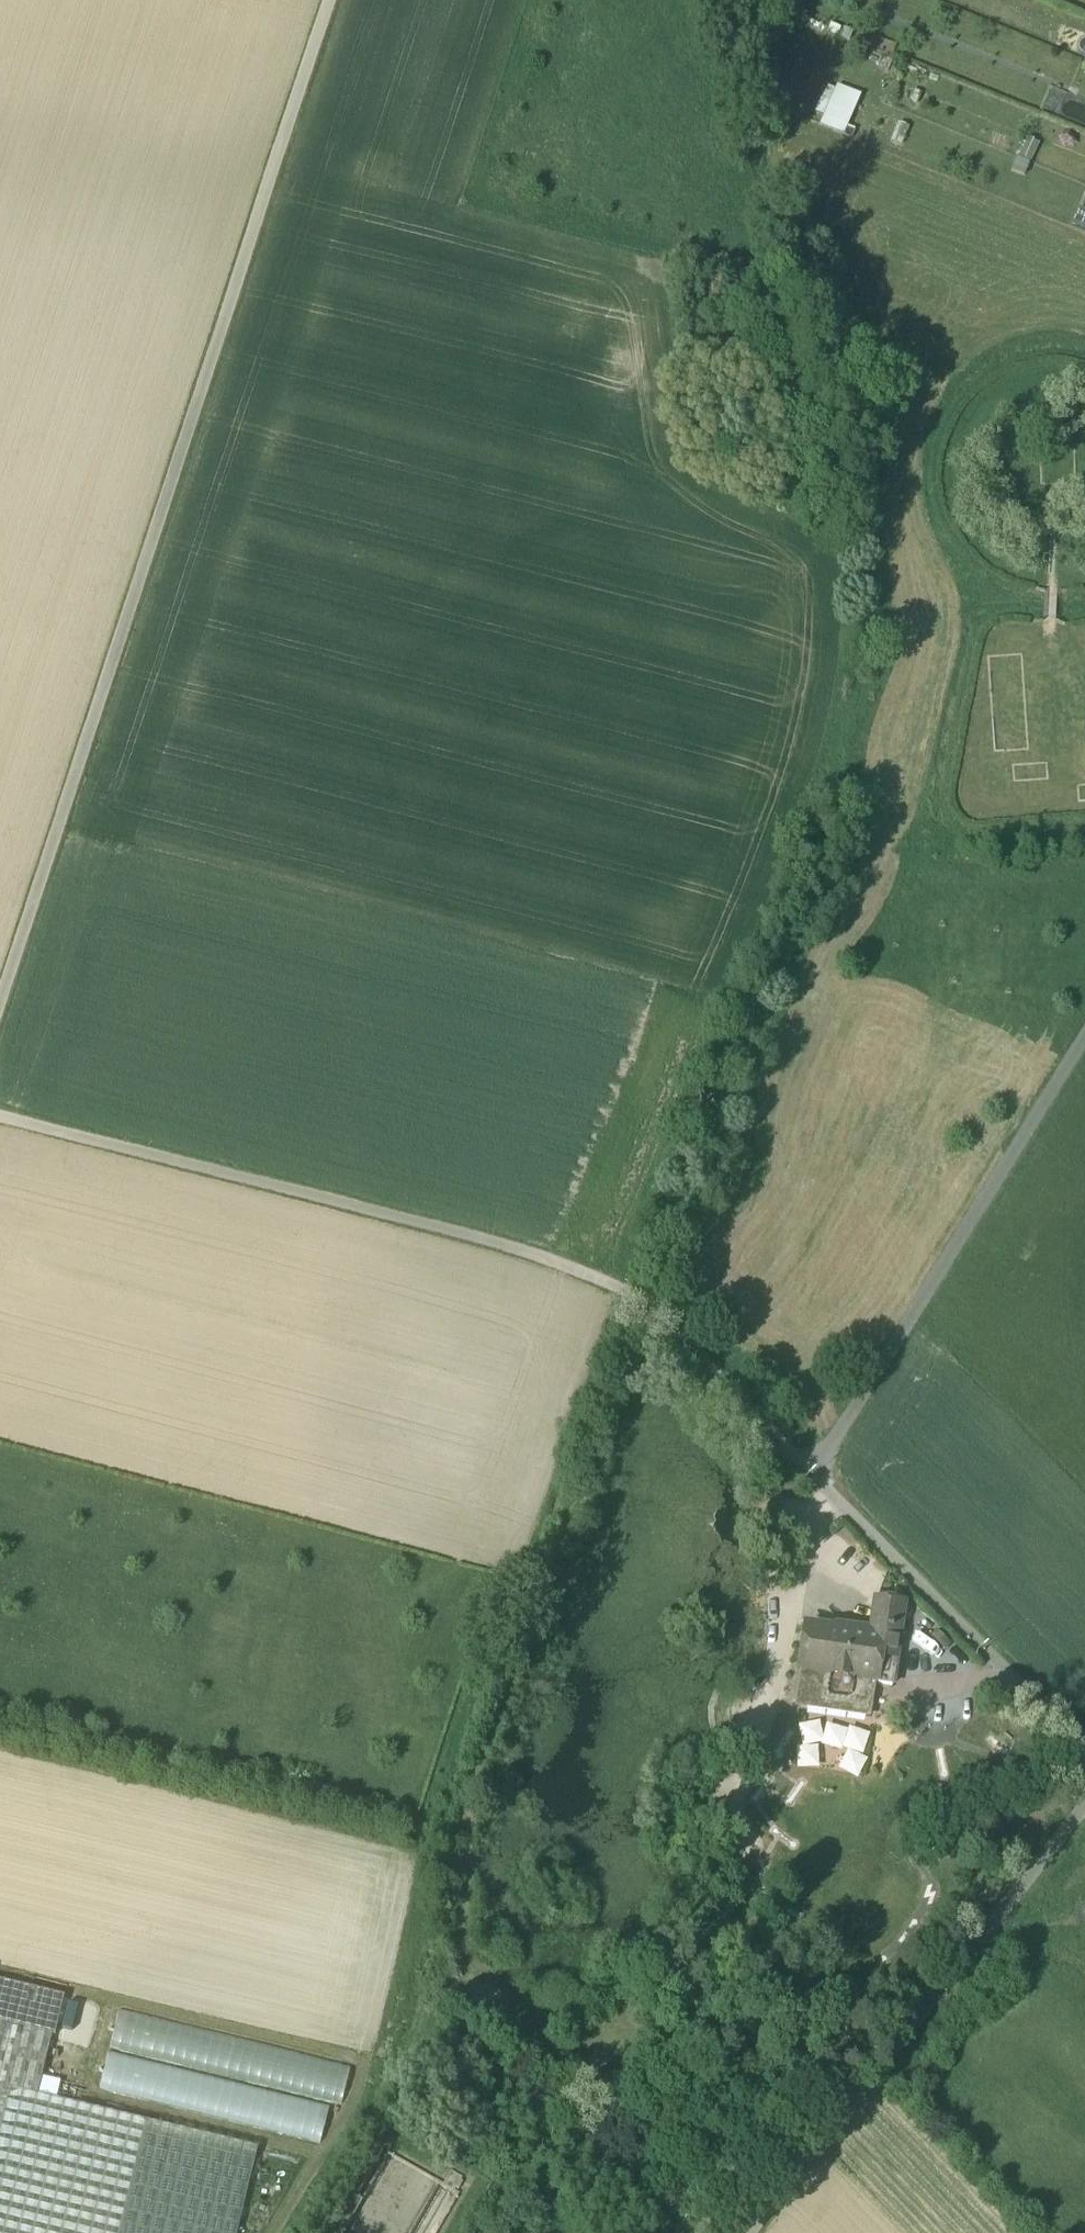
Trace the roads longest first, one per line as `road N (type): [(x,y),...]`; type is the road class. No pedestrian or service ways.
road 1 (track): [(331,0),(0,1007)]
road 2 (track): [(0,1121),(452,1233),(623,1288),(821,1492)]
road 3 (residential): [(756,2232),(1084,1810)]
road 4 (unclassified): [(1084,1037),(843,1427),(821,1492)]
road 5 (residential): [(1084,1763),(821,1492)]

